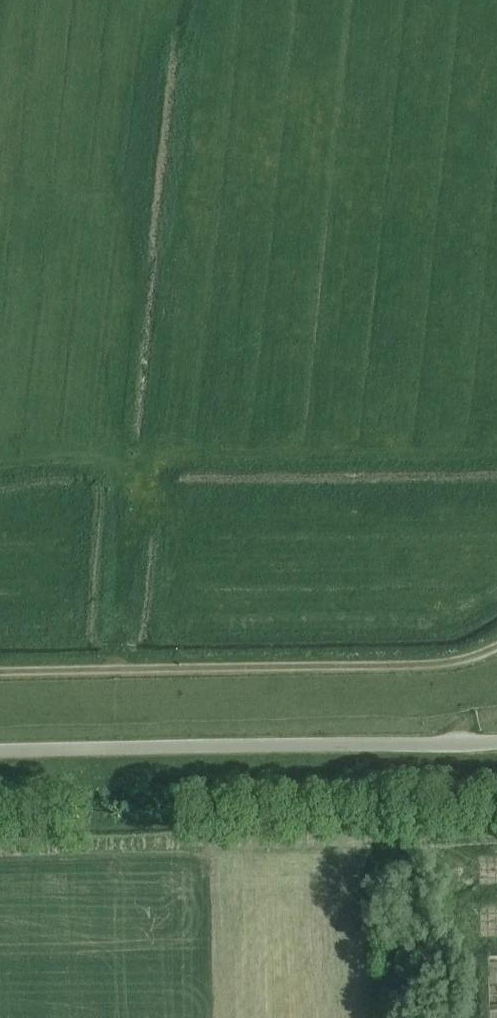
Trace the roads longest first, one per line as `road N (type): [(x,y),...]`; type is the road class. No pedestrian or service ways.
road 1 (track): [(0,676),(459,666),(496,643)]
road 2 (unclassified): [(496,742),(0,753)]

